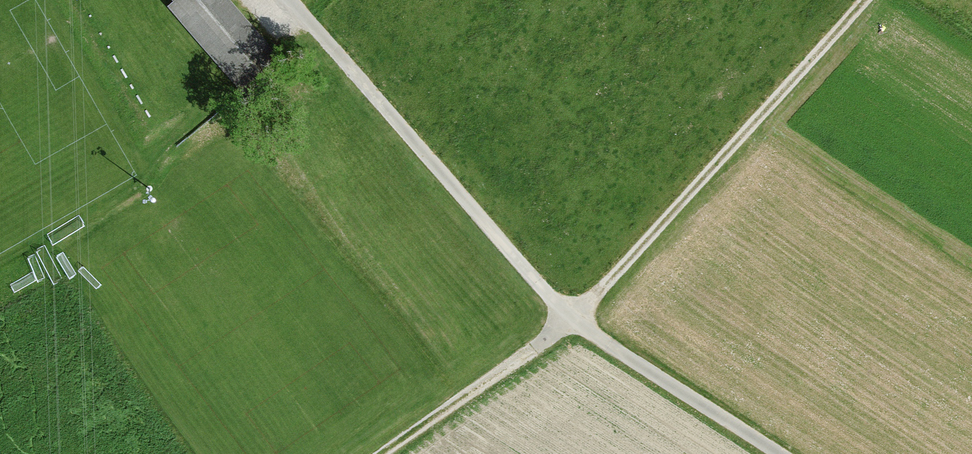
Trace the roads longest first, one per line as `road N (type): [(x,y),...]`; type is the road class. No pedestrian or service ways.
road 1 (track): [(285,0),(568,323),(773,453)]
road 2 (track): [(864,0),(568,323)]
road 3 (track): [(383,453),(568,323)]

